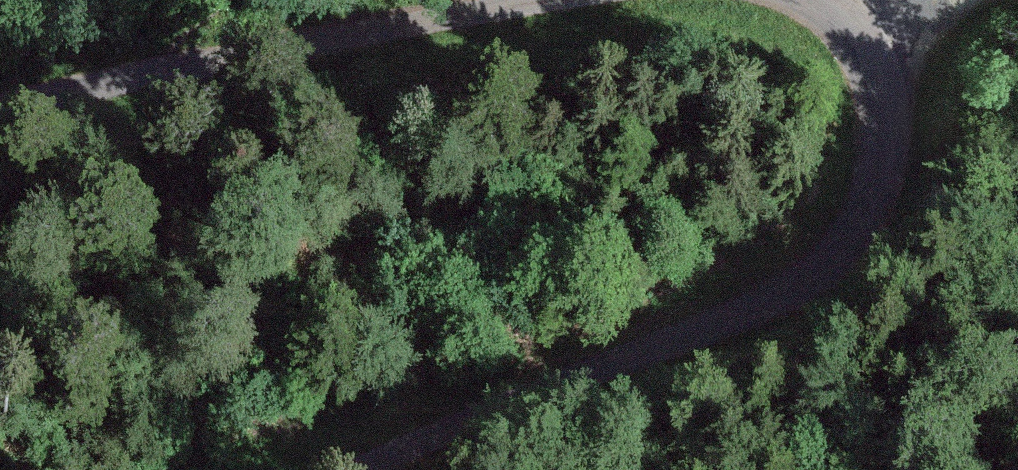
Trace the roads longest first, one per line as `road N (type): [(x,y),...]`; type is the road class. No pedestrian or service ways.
road 1 (unclassified): [(813,0),(857,39),(874,83),(882,156),(856,233),(808,277),(767,300),(380,469)]
road 2 (unclassified): [(0,110),(522,0)]

